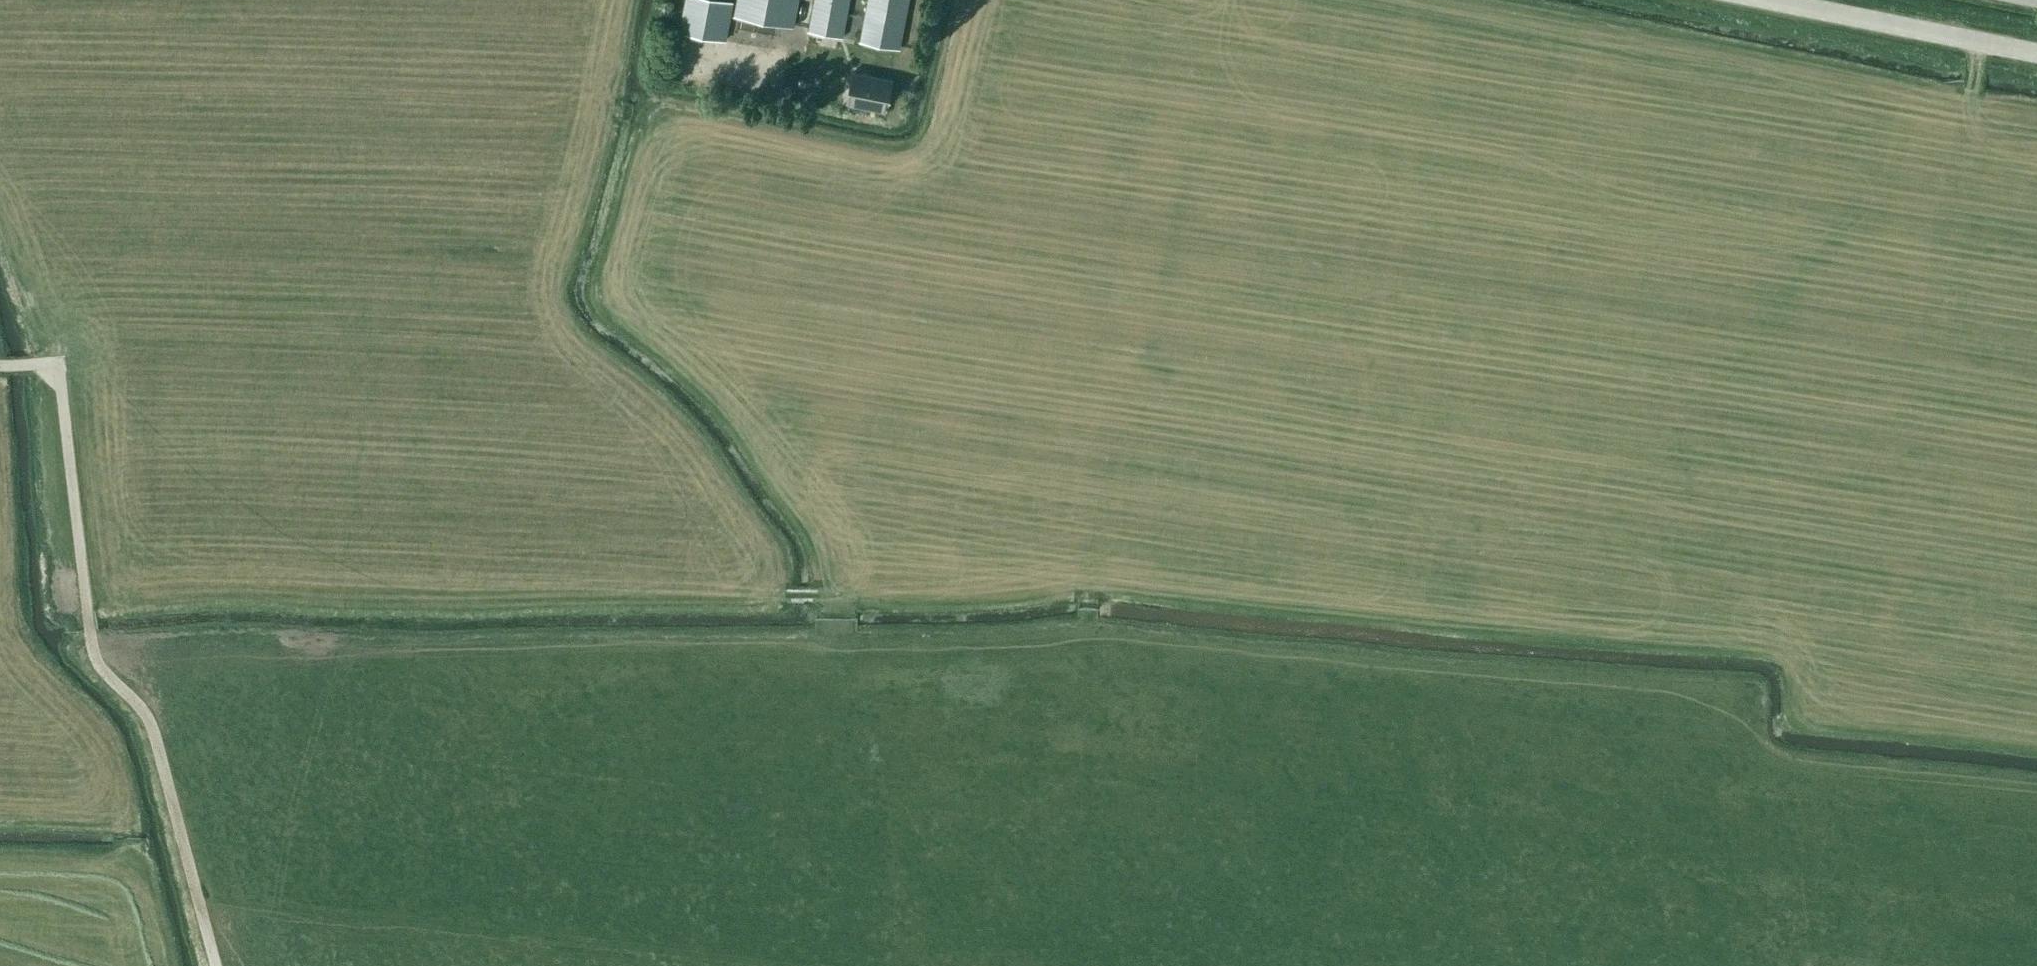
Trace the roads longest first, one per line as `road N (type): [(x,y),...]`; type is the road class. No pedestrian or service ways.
road 1 (track): [(0,365),(57,366),(92,651),(154,731),(216,965)]
road 2 (tertiary): [(1775,0),(2036,52)]

